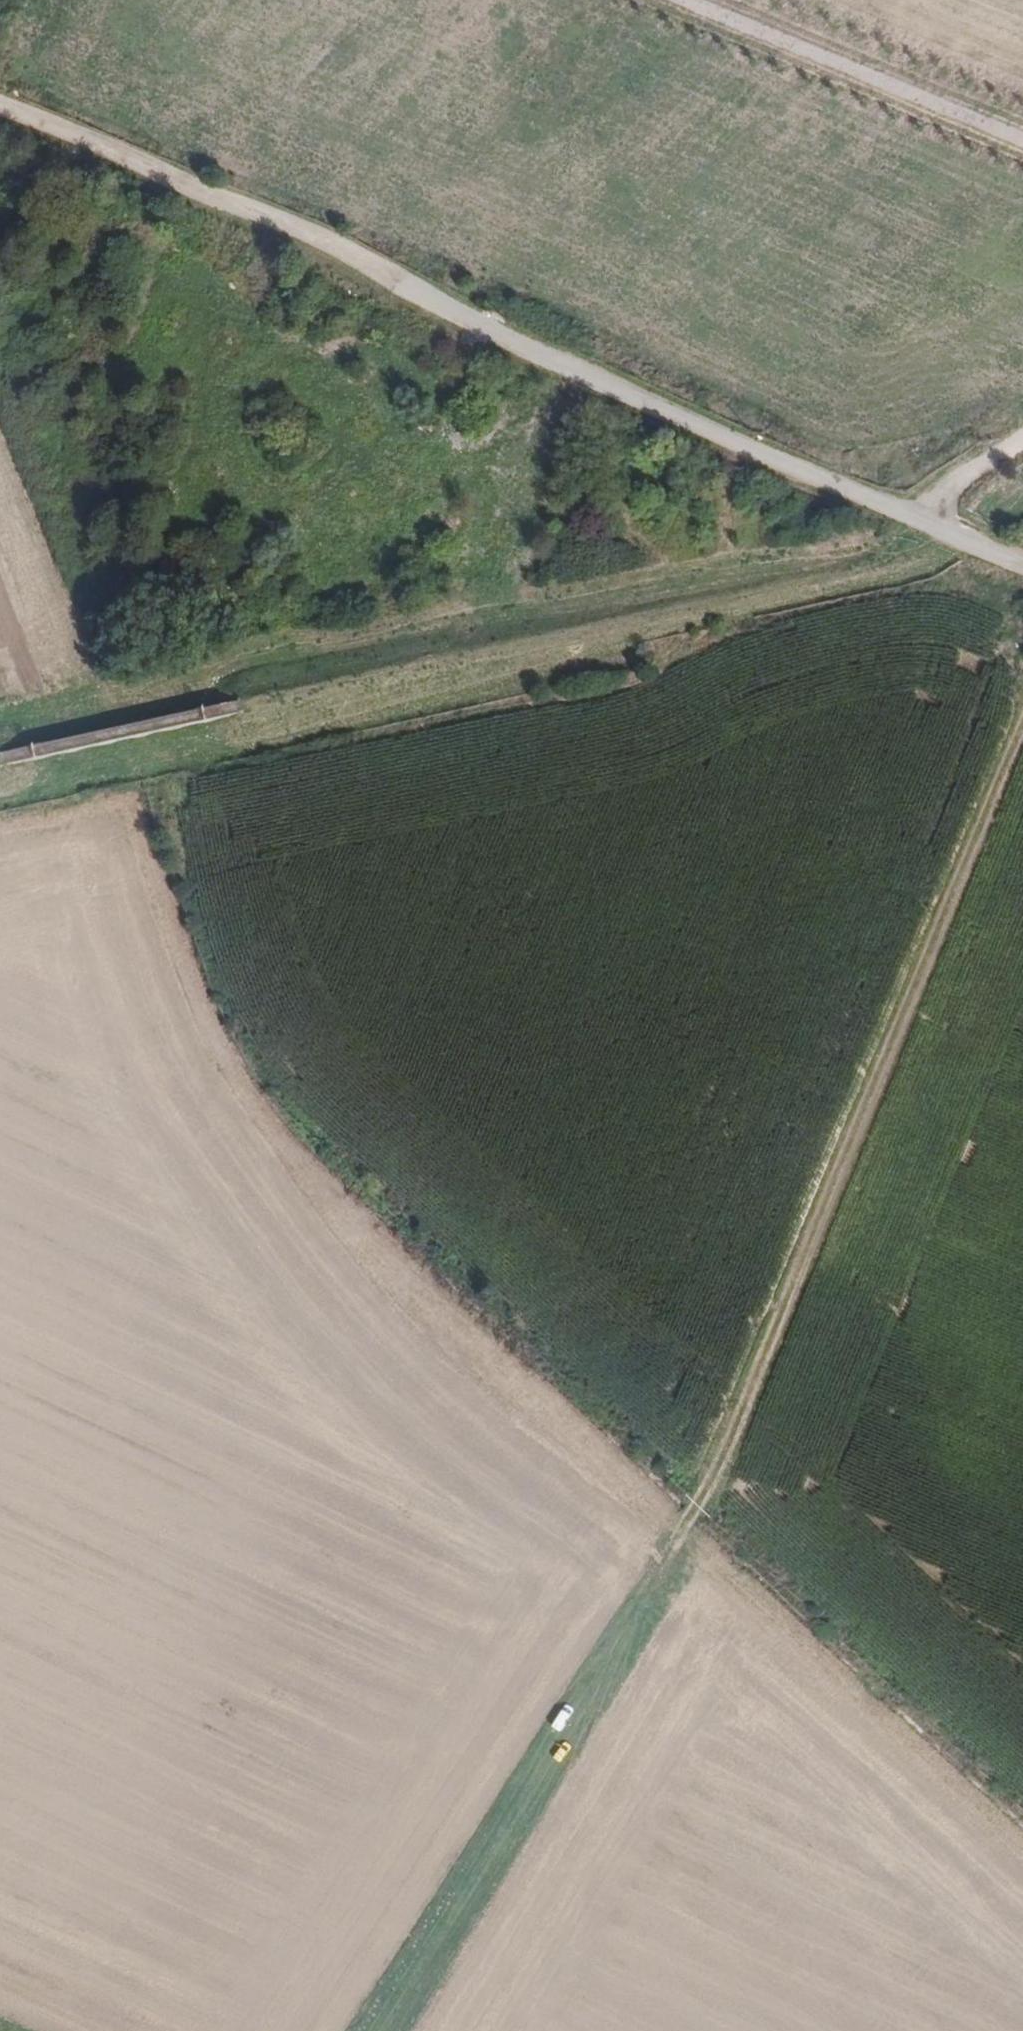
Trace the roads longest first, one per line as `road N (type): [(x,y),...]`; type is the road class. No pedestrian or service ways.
road 1 (track): [(1022,741),(780,1320),(642,1614),(380,2030)]
road 2 (track): [(918,518),(0,114)]
road 3 (unclassified): [(695,0),(1022,135)]
road 4 (unclassified): [(918,518),(937,487),(1022,436)]

